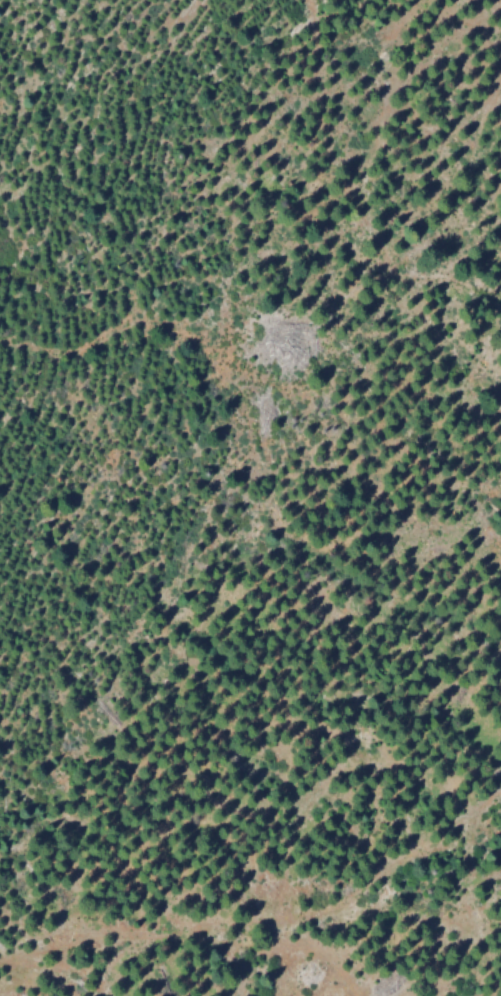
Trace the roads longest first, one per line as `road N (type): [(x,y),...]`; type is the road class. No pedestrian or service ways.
road 1 (track): [(0,335),(61,350),(130,317)]

